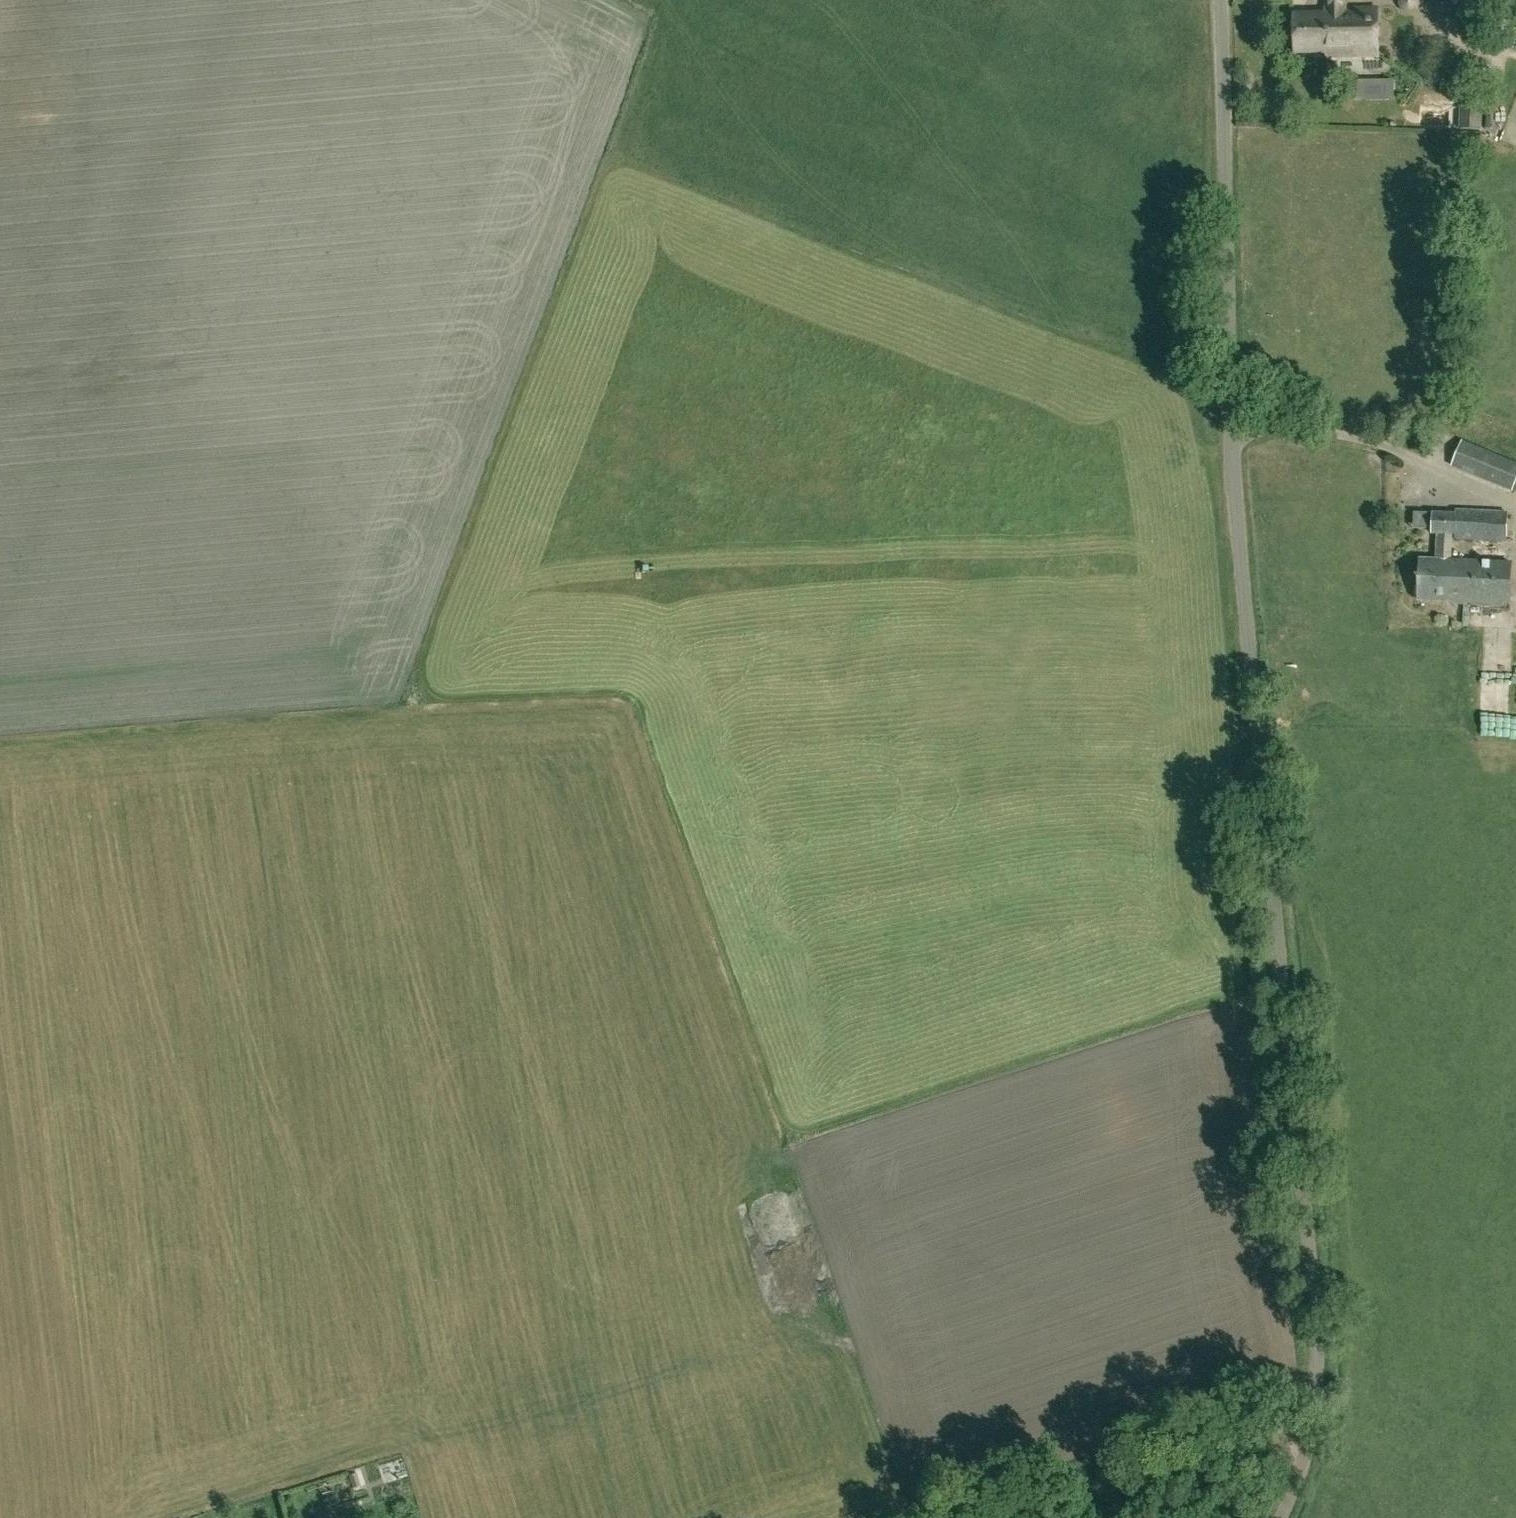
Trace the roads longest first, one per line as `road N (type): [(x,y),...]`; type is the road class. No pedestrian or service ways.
road 1 (unclassified): [(1221,0),(1222,270),(1319,1371),(1314,1449),(1283,1517)]

